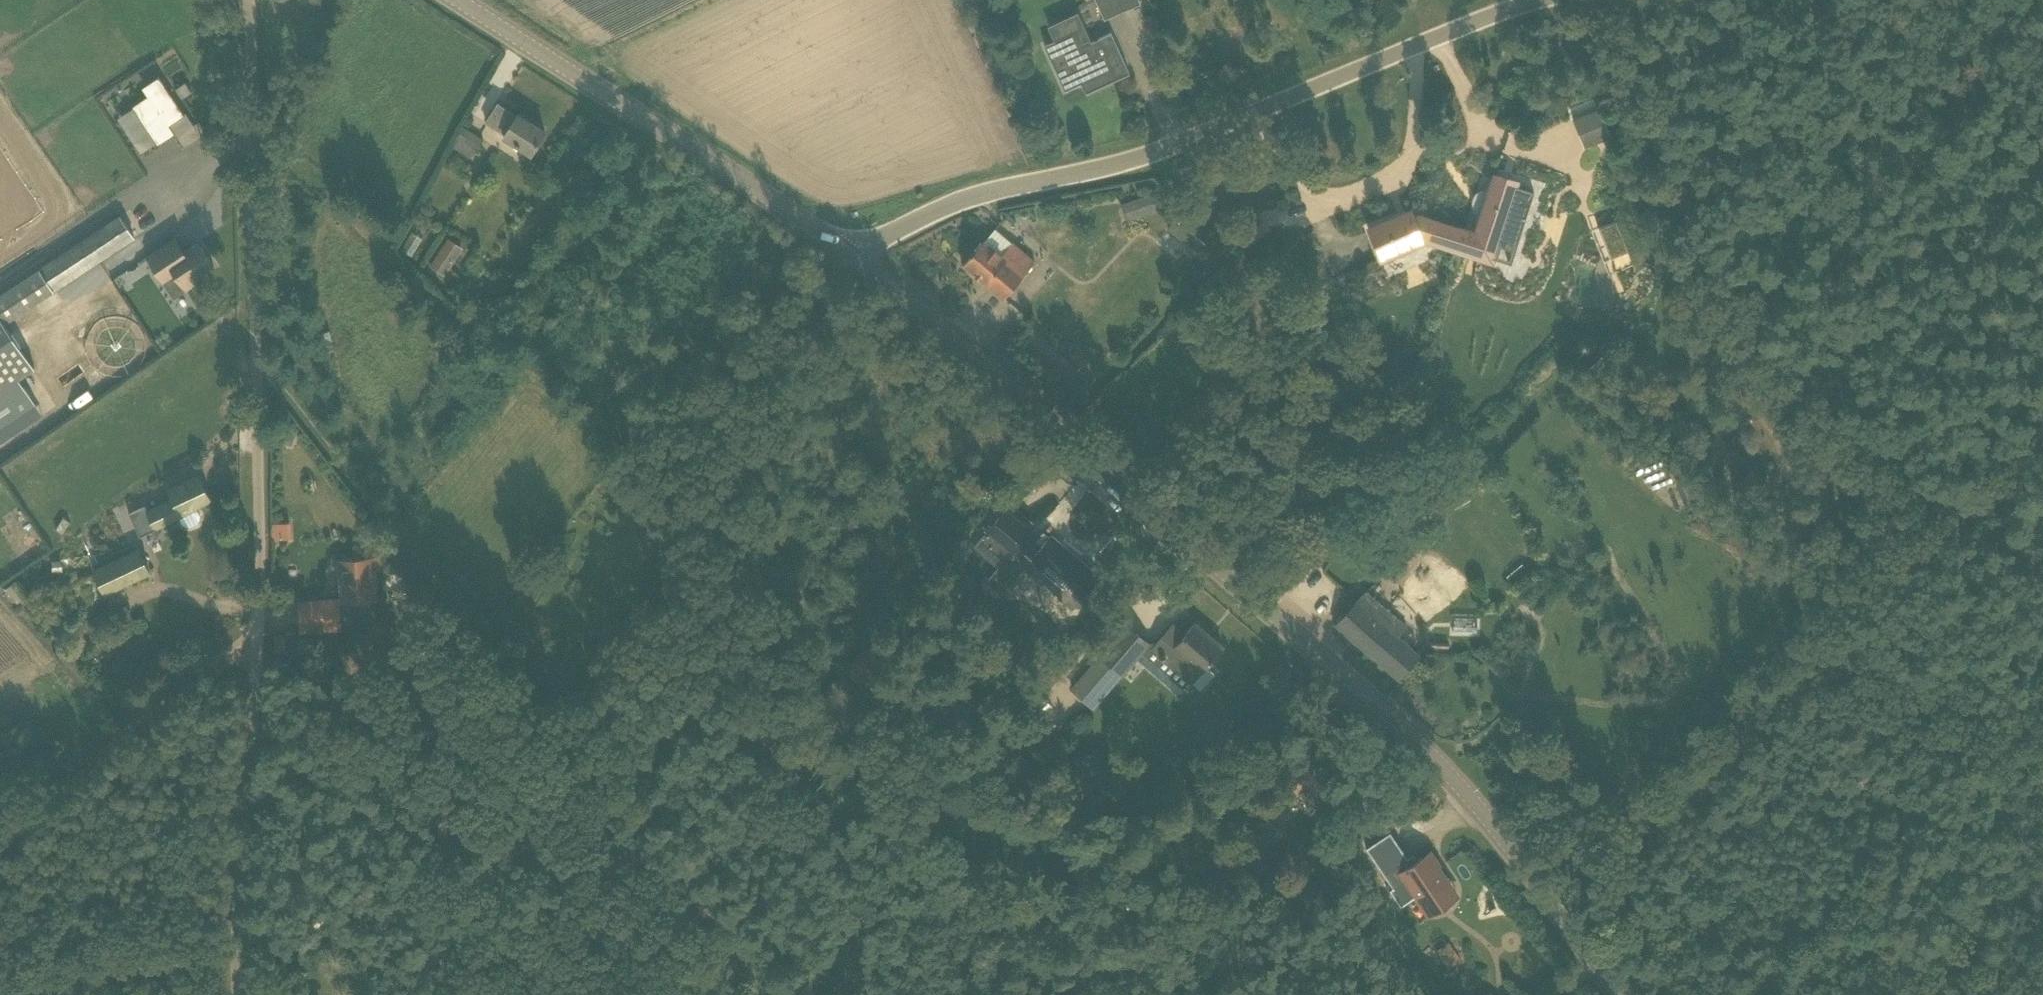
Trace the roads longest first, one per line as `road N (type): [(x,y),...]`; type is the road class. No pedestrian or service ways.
road 1 (tertiary): [(1619,994),(1444,770),(847,251)]
road 2 (unclassified): [(234,994),(237,878),(267,635),(258,0)]
road 3 (track): [(775,994),(737,937),(263,364)]
road 4 (unclassified): [(847,251),(1023,182),(1187,140),(1544,0)]
road 5 (track): [(1593,0),(1700,265),(1734,313),(1955,511),(1980,516)]
road 6 (track): [(1971,994),(1480,732),(1444,770)]
road 7 (track): [(2042,544),(2005,830),(1933,994)]
road 8 (tertiary): [(847,251),(459,0)]
road 9 (track): [(0,841),(219,645),(267,635)]

